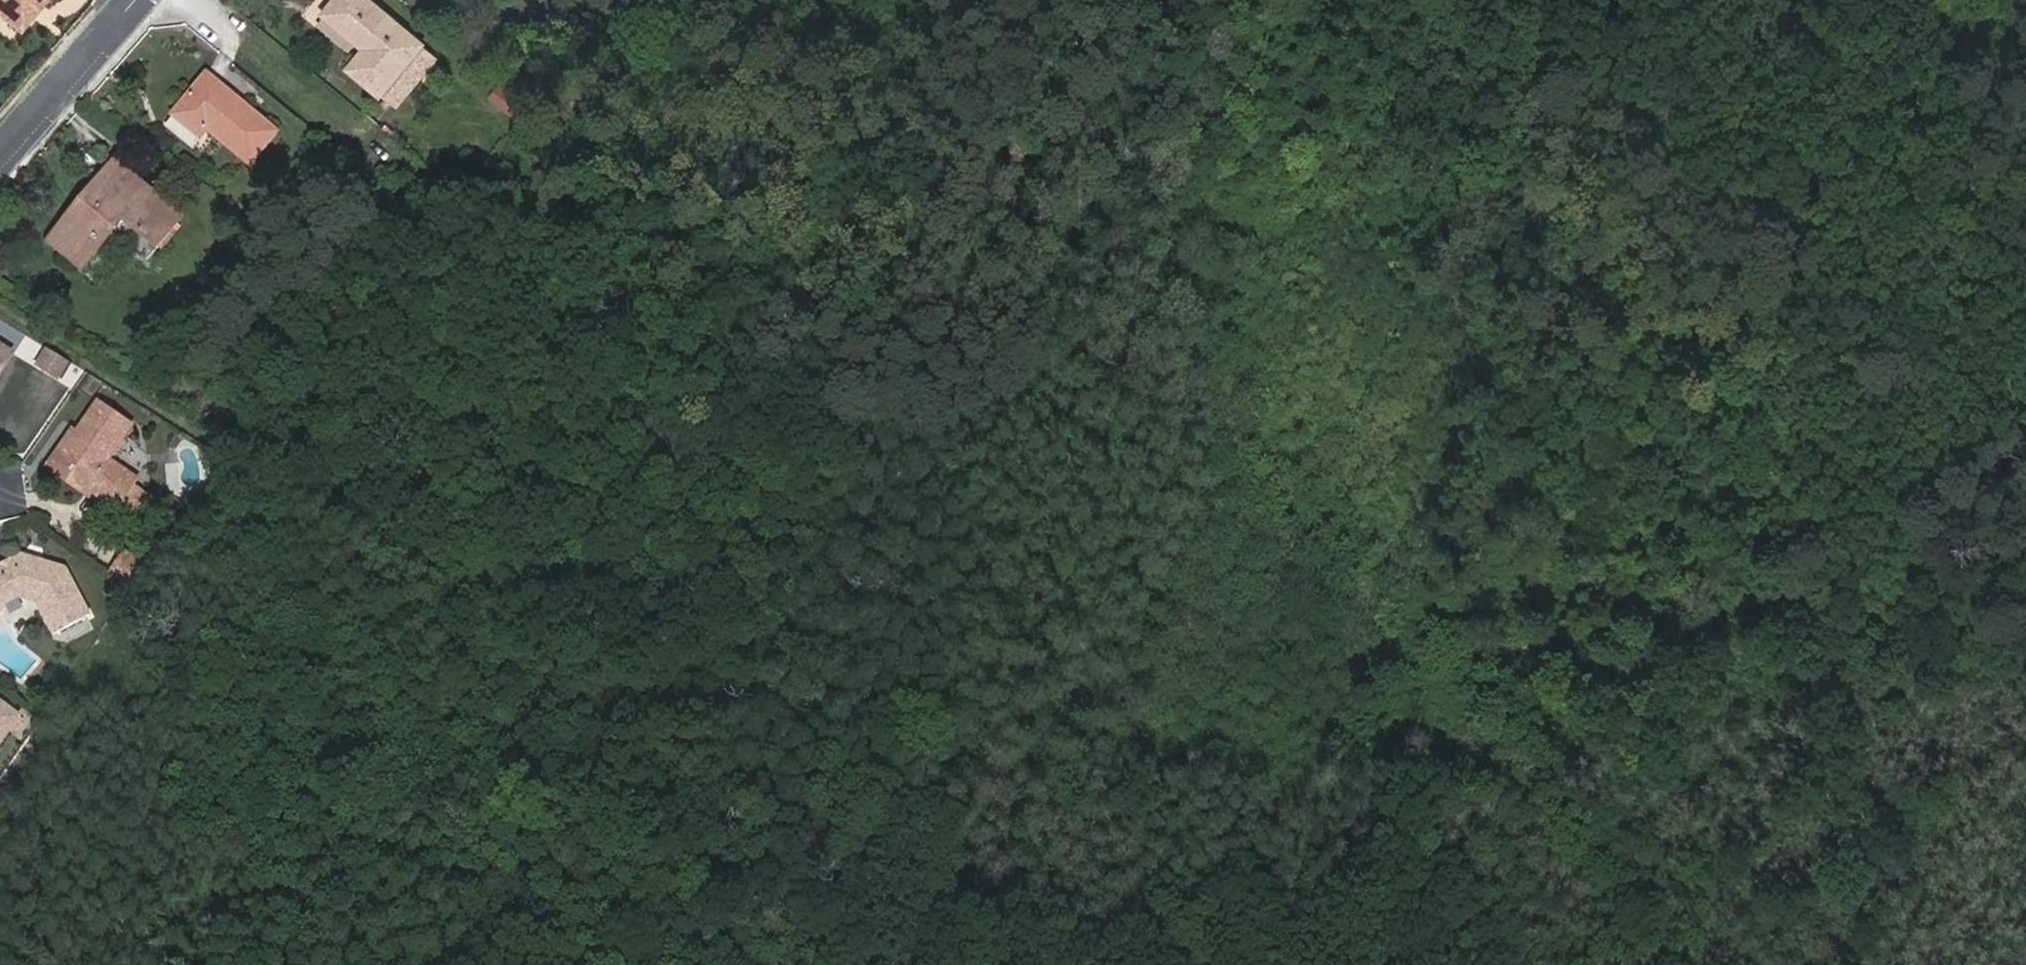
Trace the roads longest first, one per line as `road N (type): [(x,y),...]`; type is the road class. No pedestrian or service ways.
road 1 (residential): [(0,167),(134,0)]

